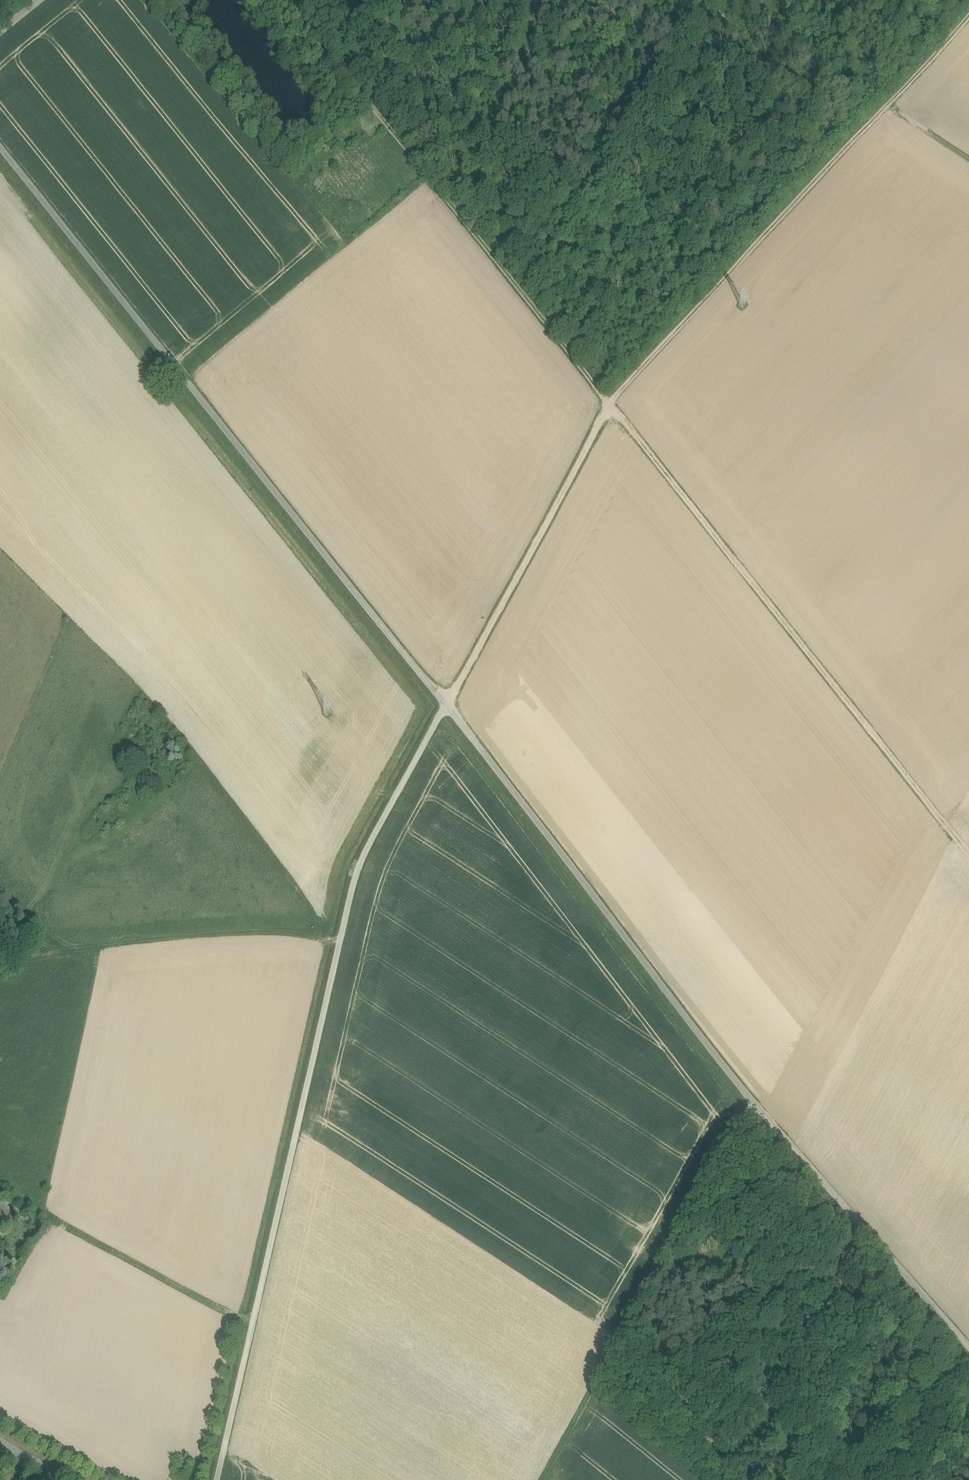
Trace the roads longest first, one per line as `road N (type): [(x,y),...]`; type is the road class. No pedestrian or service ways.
road 1 (track): [(968,1347),(752,1100),(445,705)]
road 2 (unclassified): [(219,1479),(353,886),(445,705)]
road 3 (track): [(445,705),(0,146)]
road 4 (track): [(609,404),(961,843)]
road 5 (track): [(968,16),(609,404)]
road 6 (track): [(285,0),(609,404)]
road 7 (track): [(752,1100),(554,1479)]
road 8 (track): [(609,404),(445,705)]

